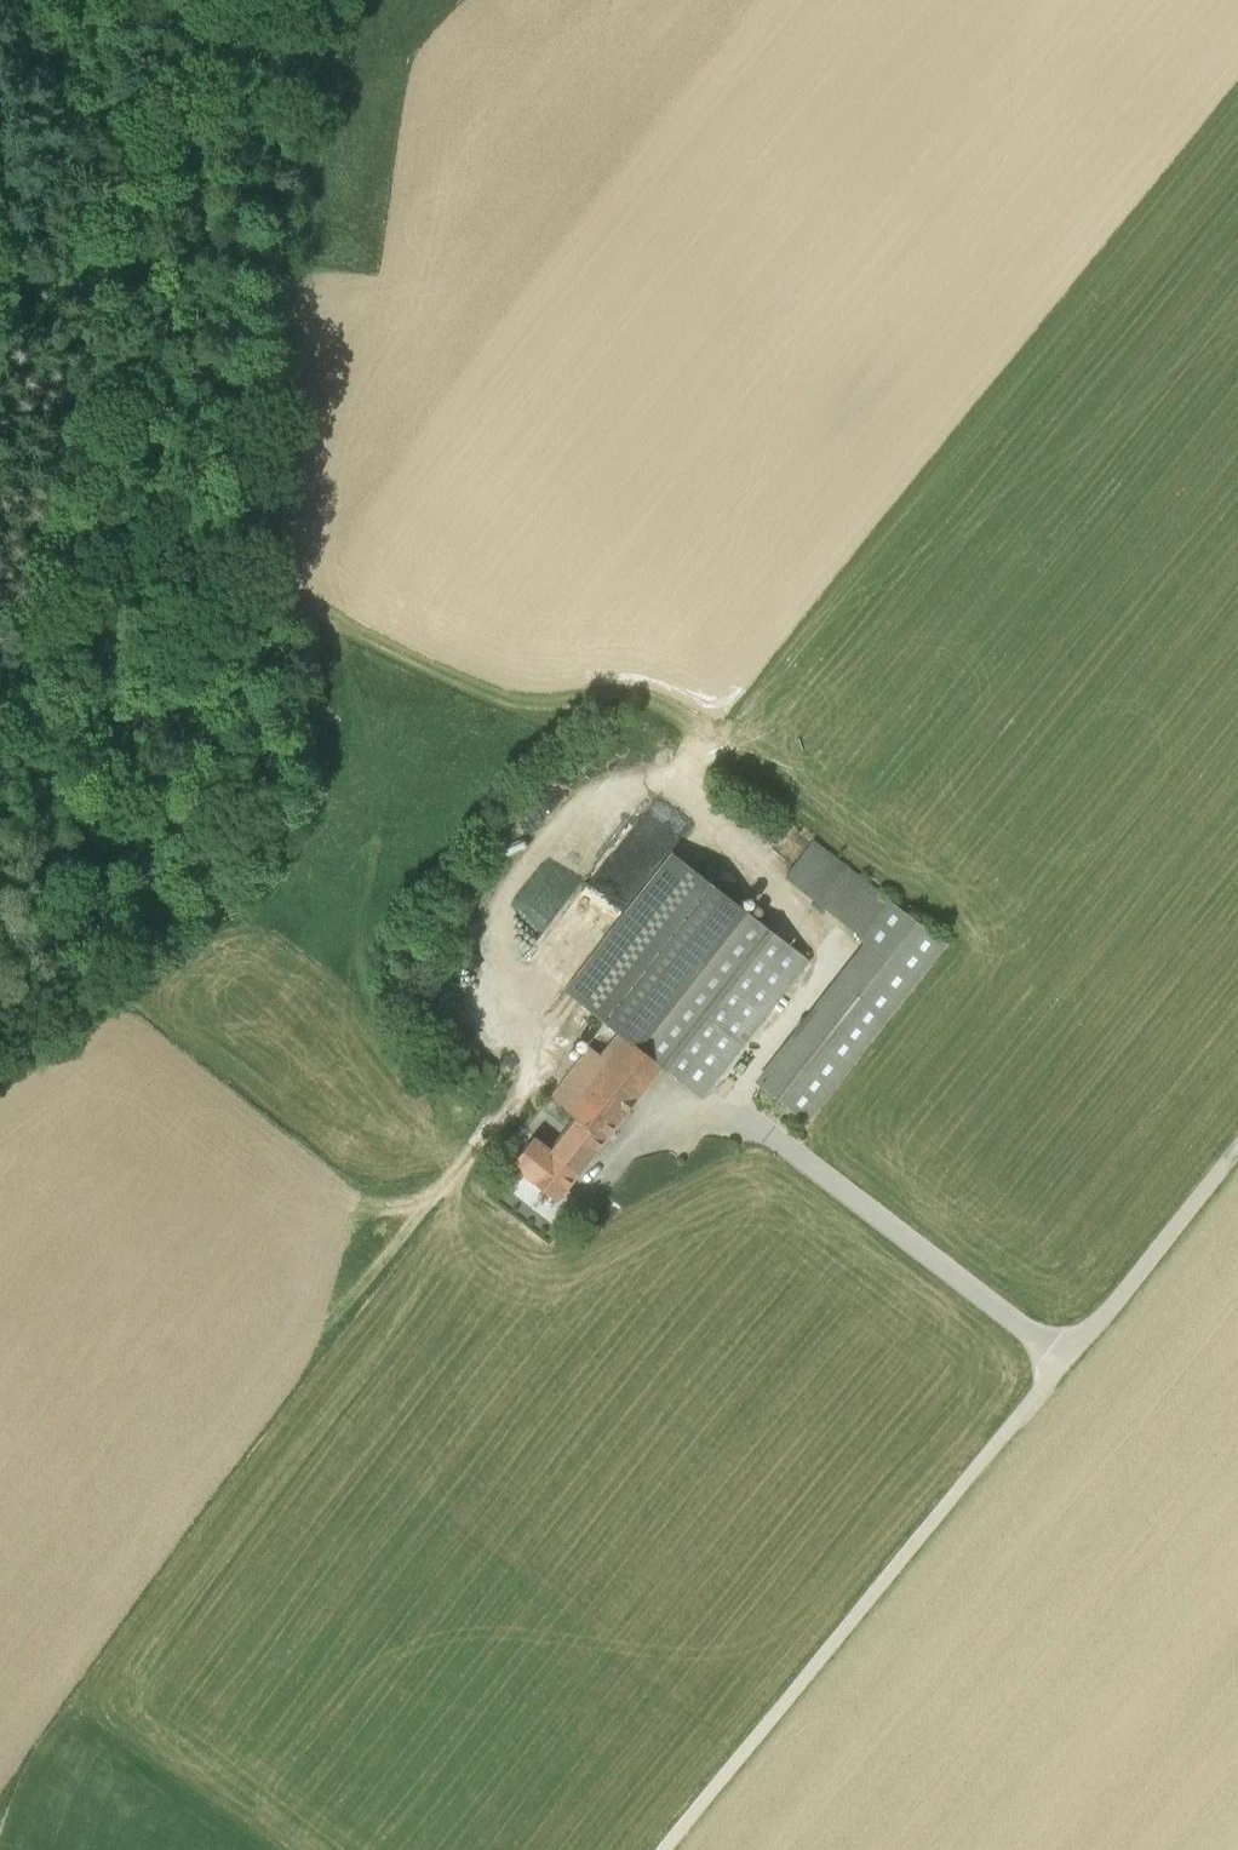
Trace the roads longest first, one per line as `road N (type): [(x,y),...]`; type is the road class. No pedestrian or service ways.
road 1 (unclassified): [(662,1849),(1237,1147)]

